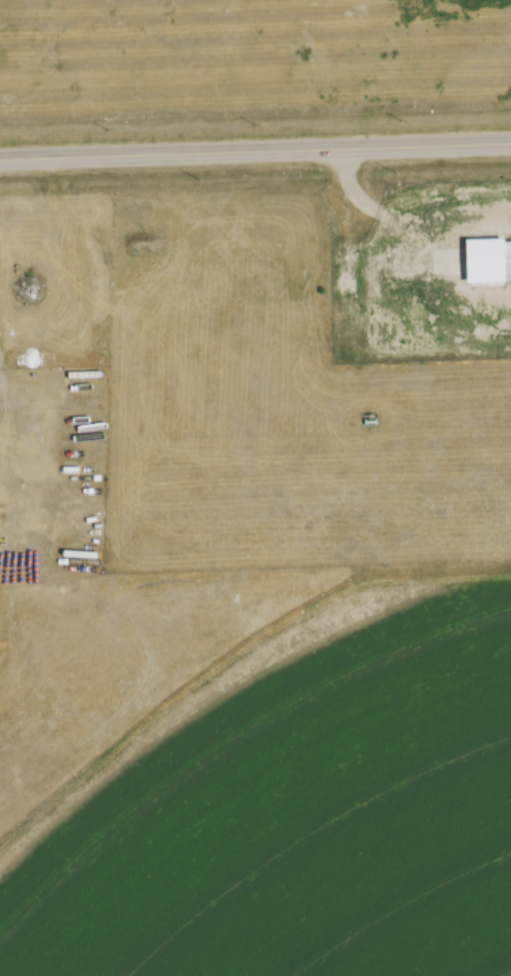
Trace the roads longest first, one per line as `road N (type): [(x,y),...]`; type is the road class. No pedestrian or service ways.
road 1 (secondary): [(510,131),(0,146)]

